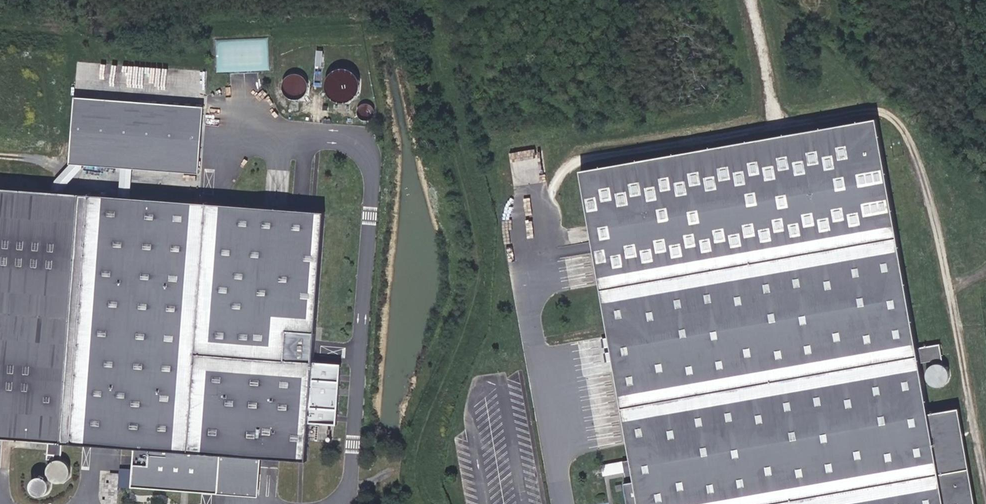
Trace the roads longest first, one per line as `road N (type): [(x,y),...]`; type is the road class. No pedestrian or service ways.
road 1 (track): [(985,488),(927,183),(903,129),(887,114),(580,159),(552,189)]
road 2 (track): [(776,127),(751,0)]

